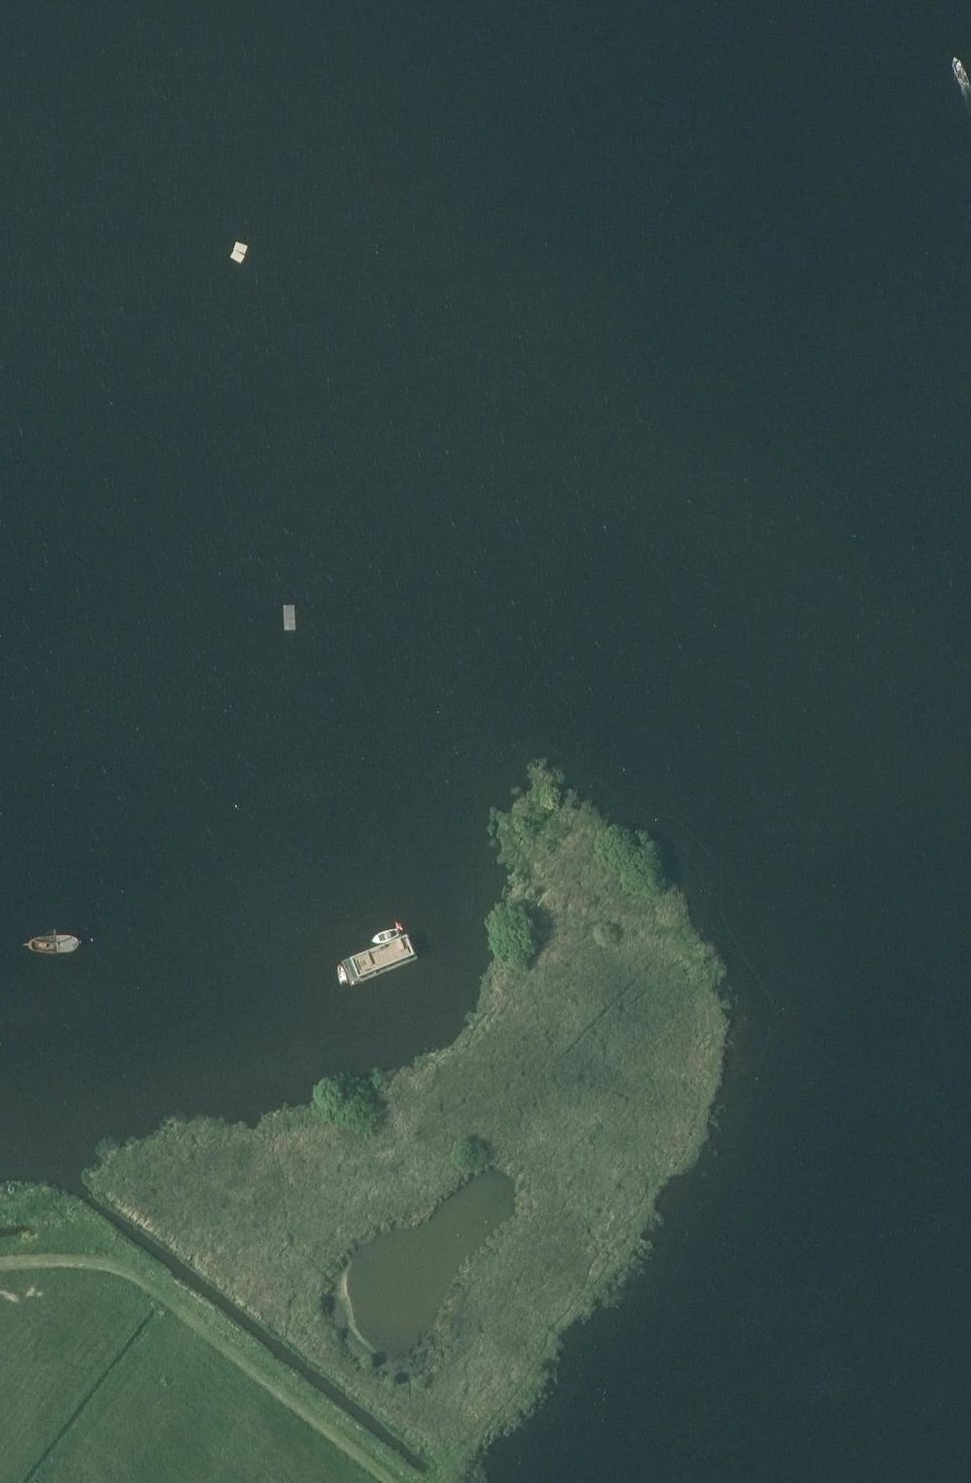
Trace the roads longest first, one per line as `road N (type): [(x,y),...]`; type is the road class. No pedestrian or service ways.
road 1 (track): [(387,1482),(125,1273),(96,1263),(0,1265)]

